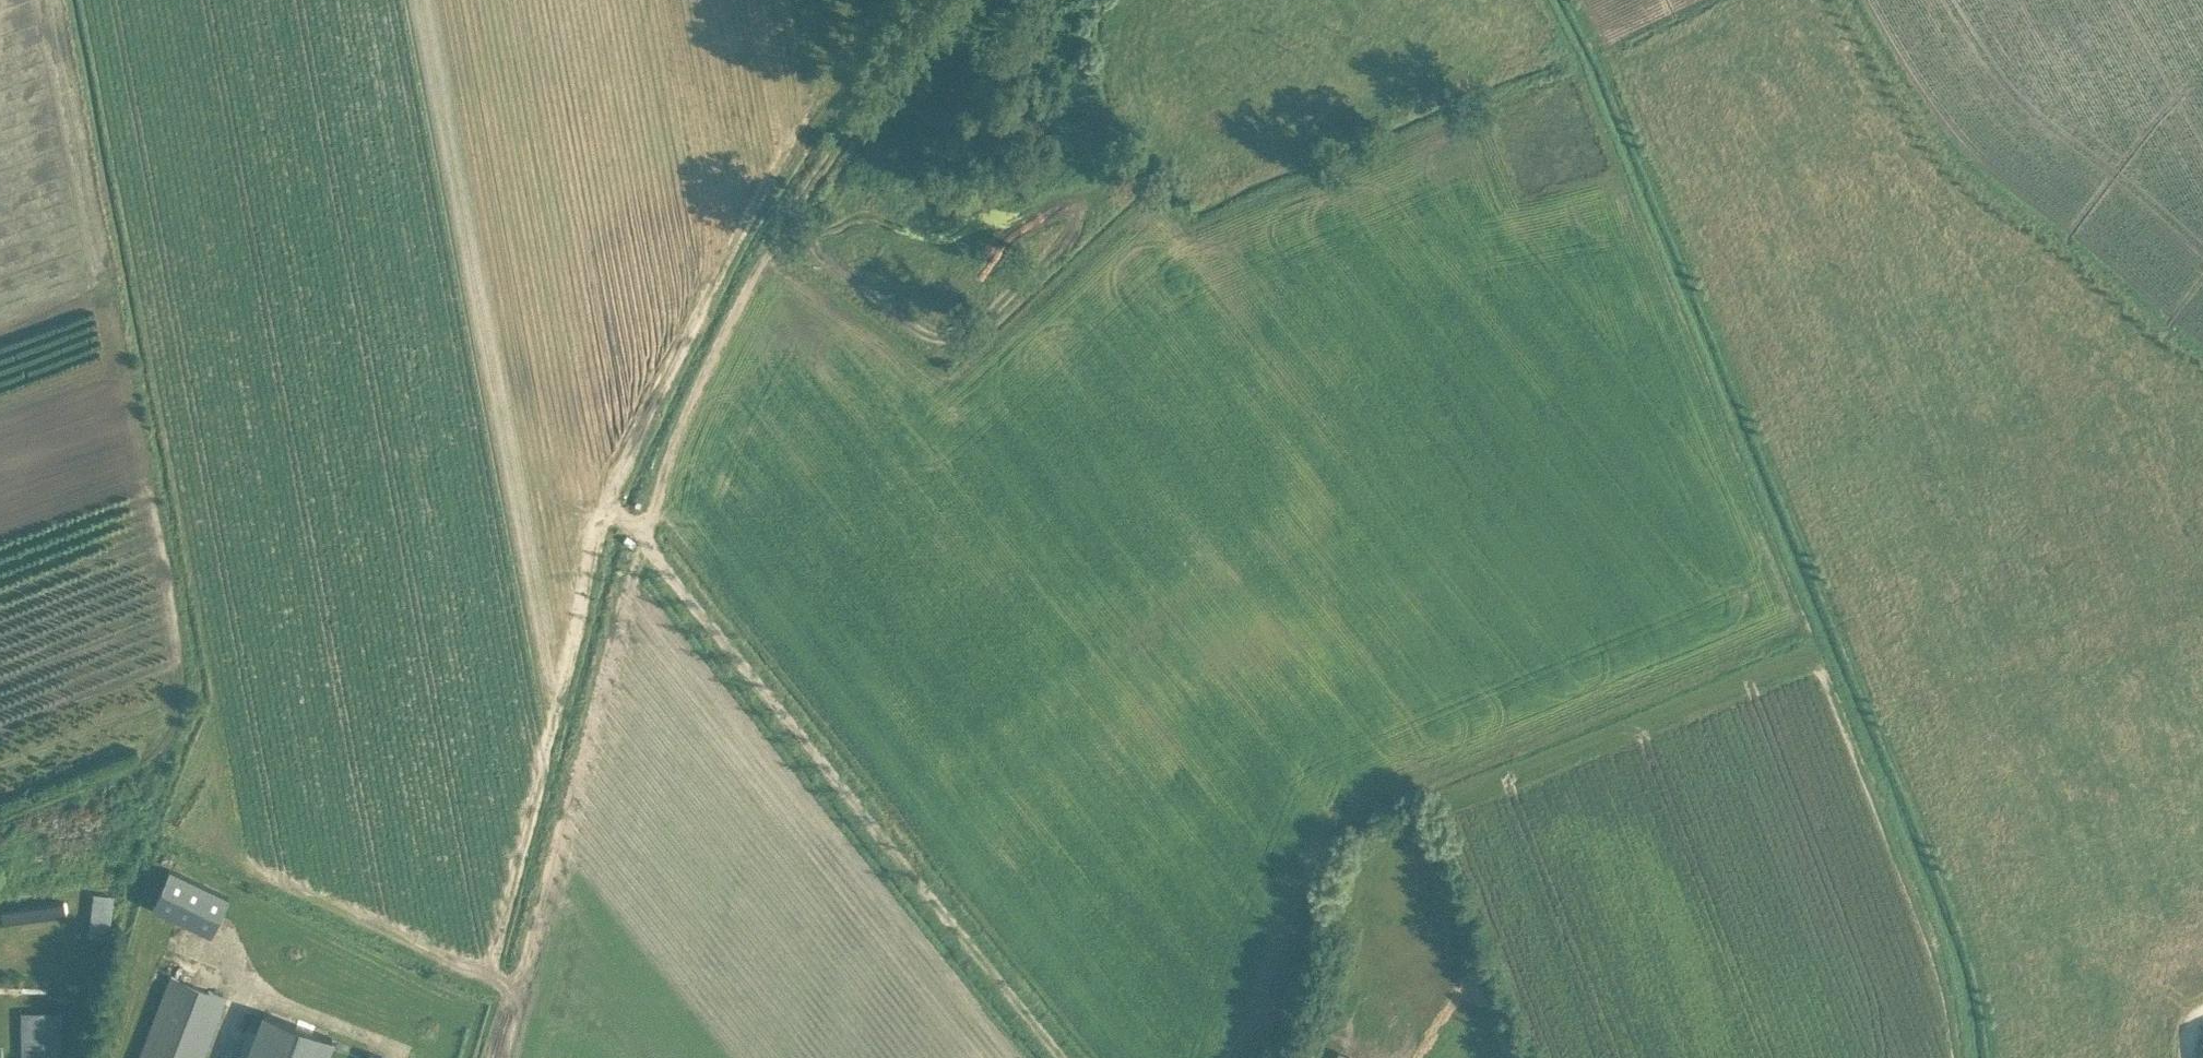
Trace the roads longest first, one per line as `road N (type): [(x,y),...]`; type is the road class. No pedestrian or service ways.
road 1 (track): [(960,0),(724,353),(642,539),(918,864)]

